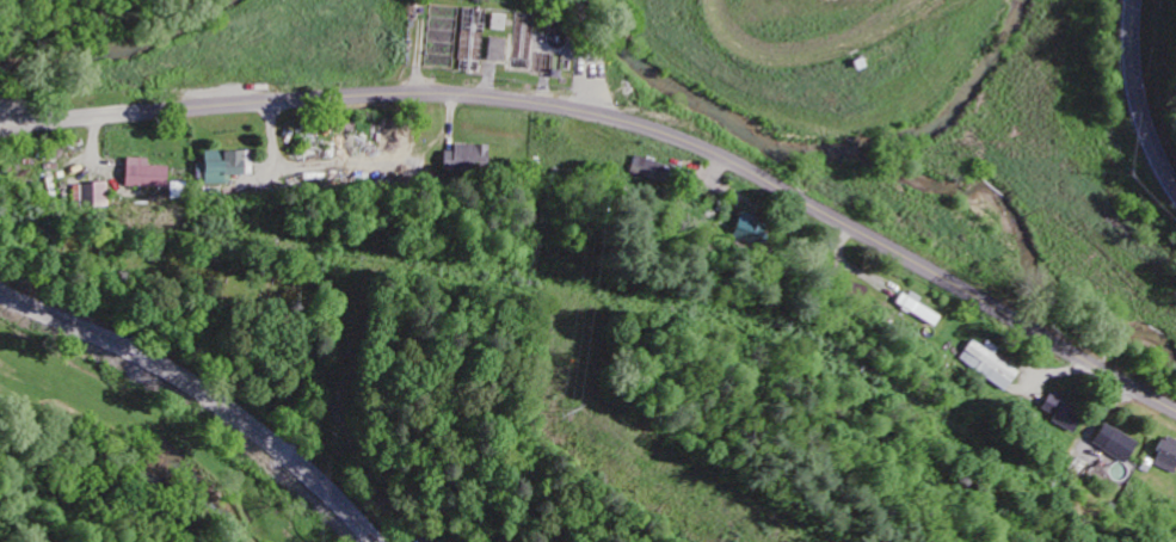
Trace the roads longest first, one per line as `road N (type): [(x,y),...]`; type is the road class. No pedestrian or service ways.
road 1 (tertiary): [(0,123),(356,96),(584,110),(694,144),(835,214),(1175,411)]
road 2 (tertiary): [(380,541),(314,474),(193,382),(0,290)]
road 3 (primary): [(1175,189),(1140,116),(1134,0)]

